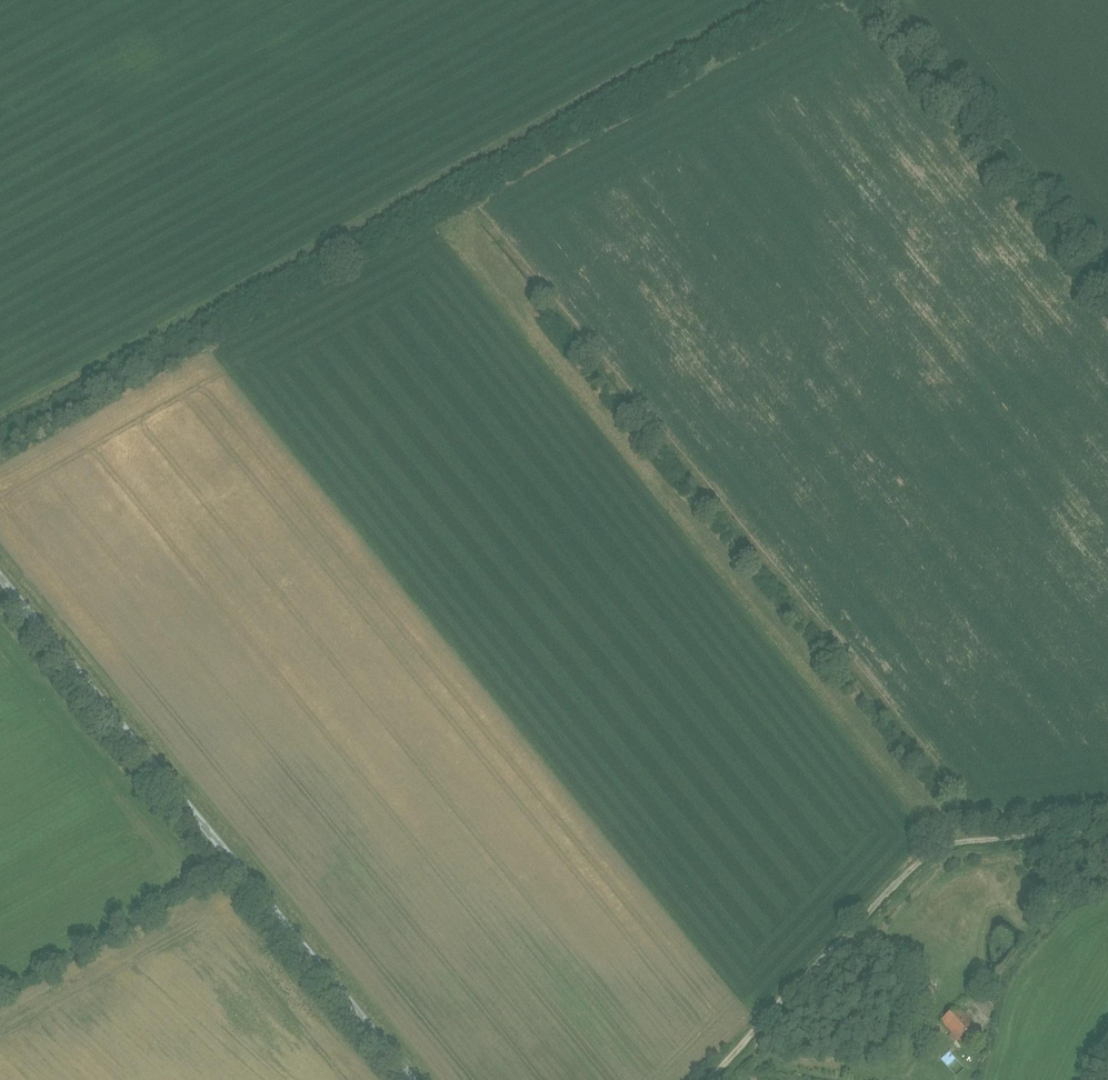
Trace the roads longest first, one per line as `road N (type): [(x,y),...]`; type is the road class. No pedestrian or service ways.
road 1 (unclassified): [(418,1079),(0,573)]
road 2 (track): [(858,926),(941,847),(1107,830)]

